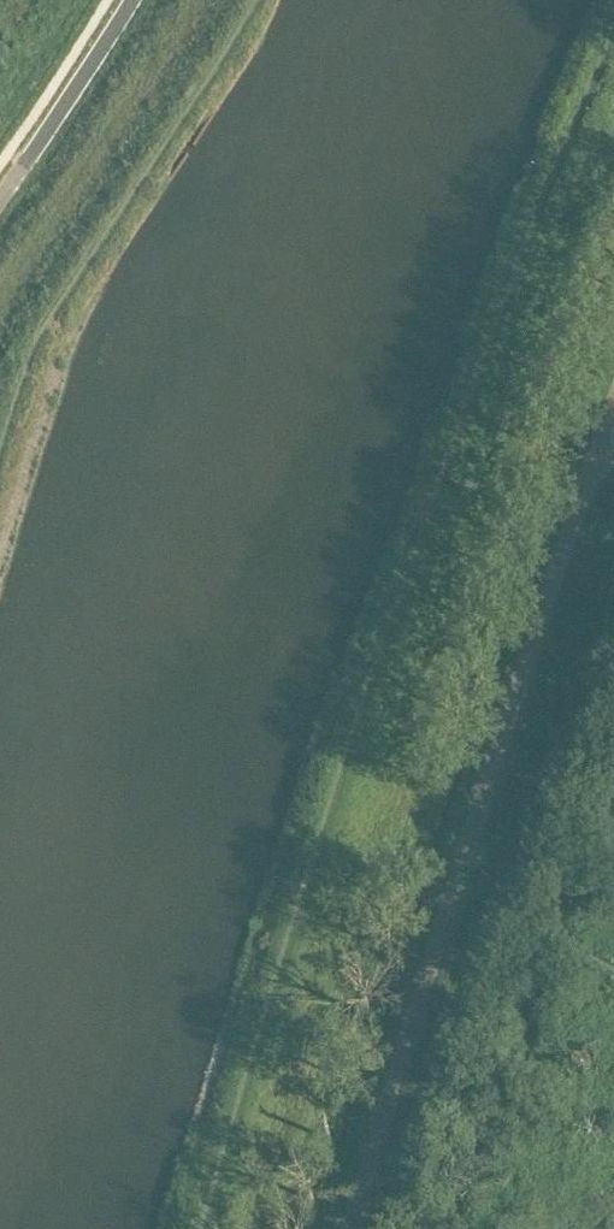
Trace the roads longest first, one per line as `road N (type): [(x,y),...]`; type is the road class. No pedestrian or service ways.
road 1 (tertiary): [(348,1228),(613,413)]
road 2 (unclassified): [(0,200),(131,0)]

